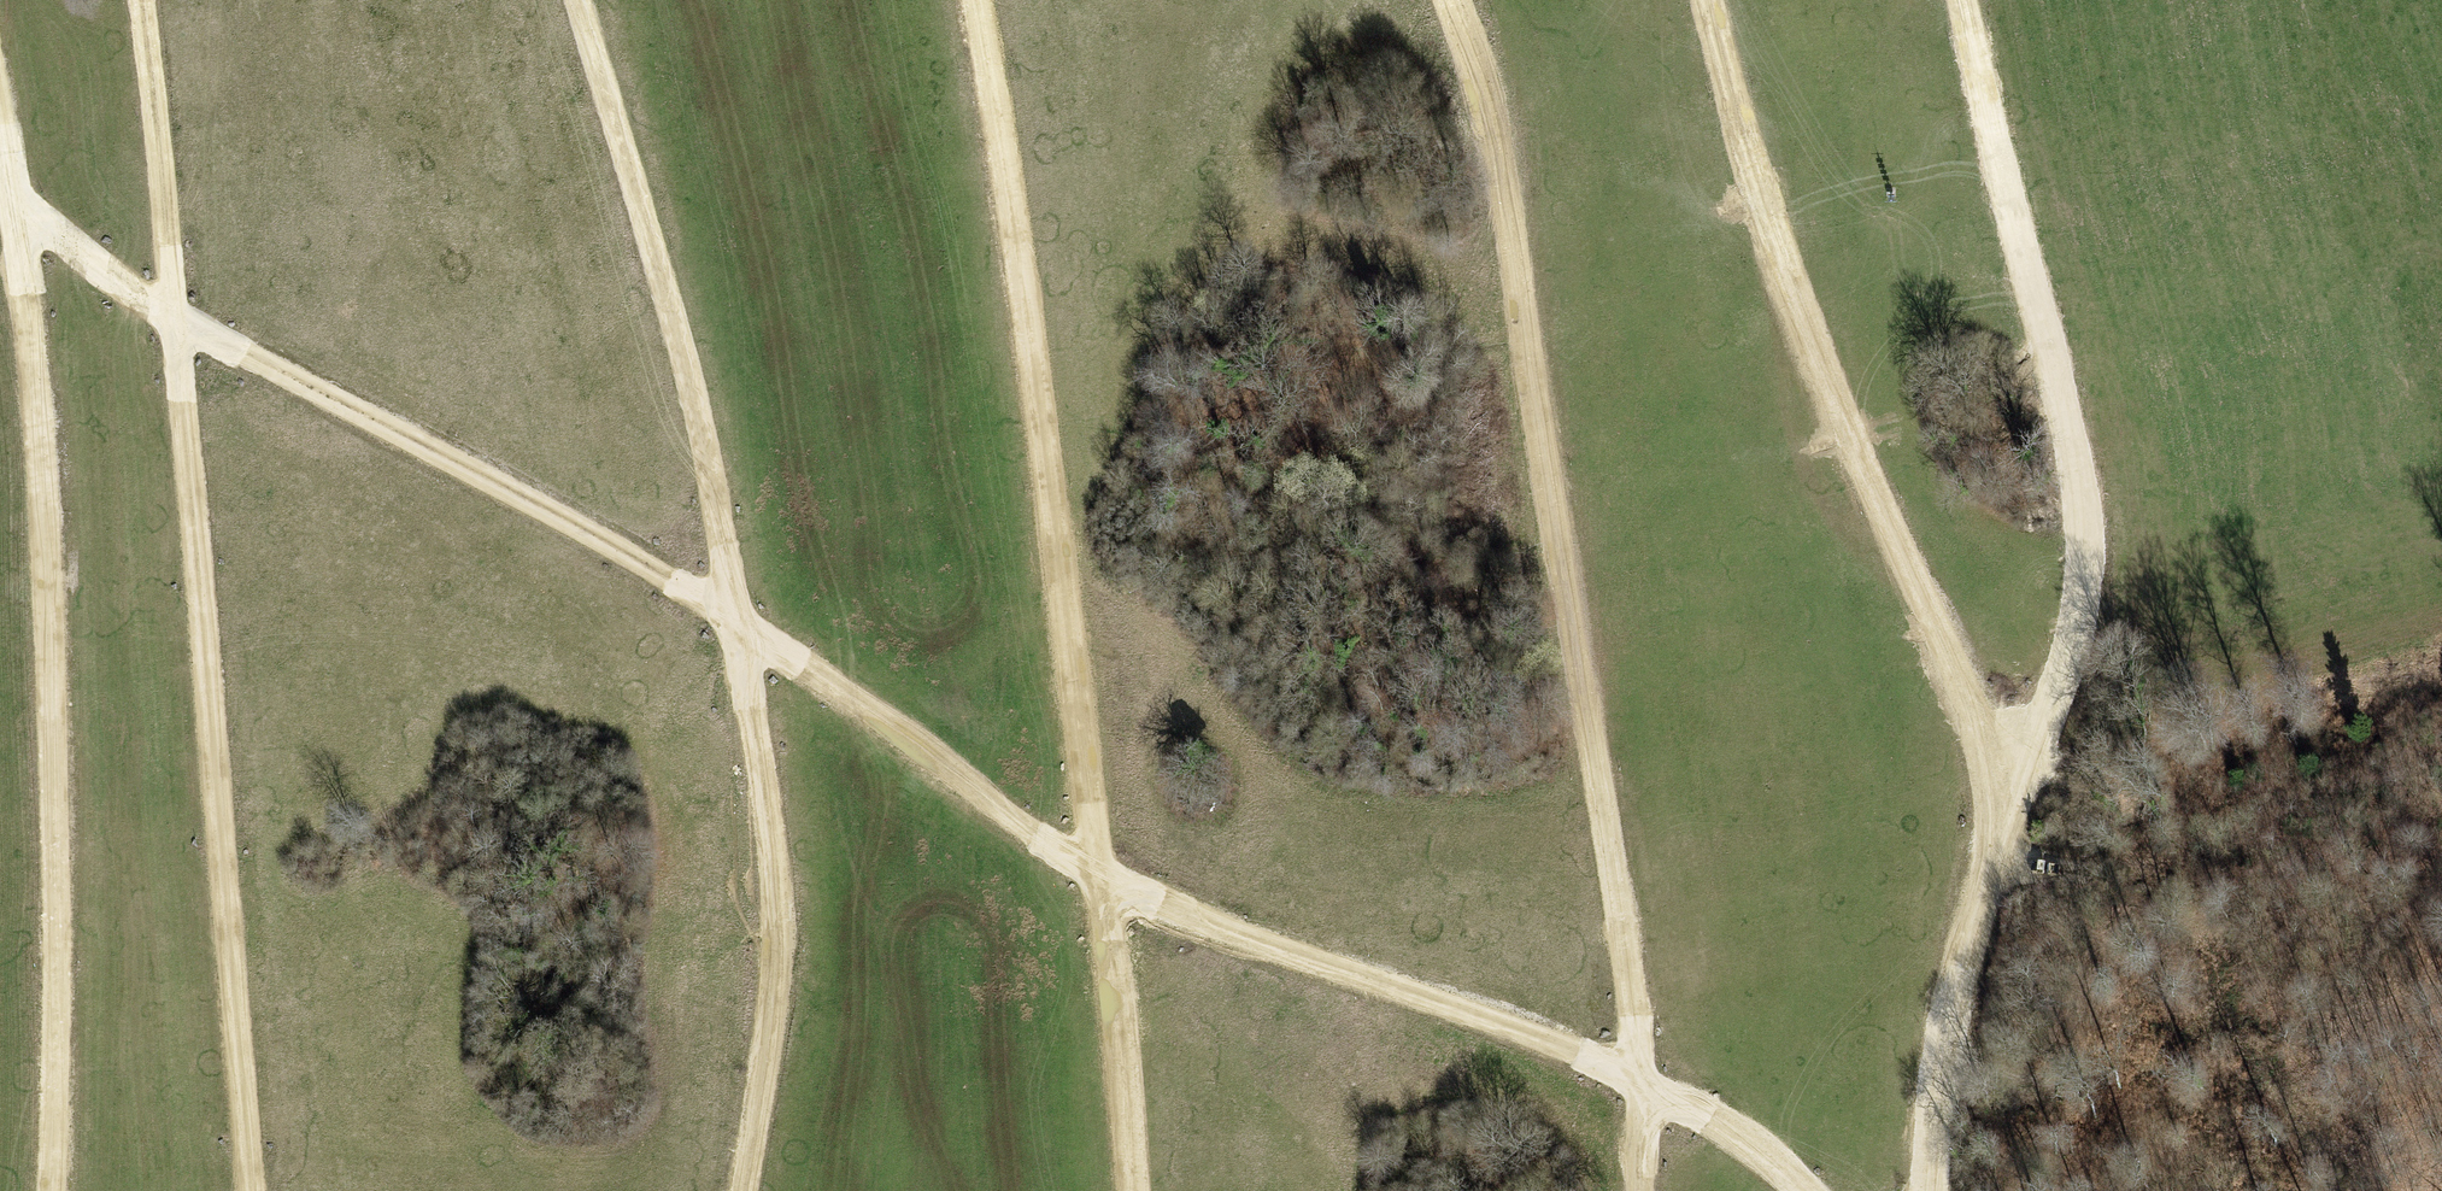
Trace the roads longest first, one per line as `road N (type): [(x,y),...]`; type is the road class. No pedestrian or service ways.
road 1 (track): [(19,214),(173,316),(539,503),(823,681),(1102,880),(1290,953),(1508,1022),(1706,1117),(1766,1154),(1804,1190)]
road 2 (track): [(1928,1190),(1937,1079),(1970,929),(2008,802),(2067,673),(2085,565),(2075,464),(1964,0)]
road 3 (track): [(744,1190),(776,1017),(781,933),(743,630),(695,413),(578,0)]
road 4 (track): [(1444,0),(1493,118),(1645,1087),(1640,1190)]
road 5 (track): [(1130,1190),(1102,880),(977,0)]
road 6 (track): [(253,1190),(140,0)]
road 7 (track): [(0,119),(19,214),(43,452),(57,902),(48,1190)]
road 8 (track): [(1708,0),(1746,157),(1850,438),(2008,802)]

